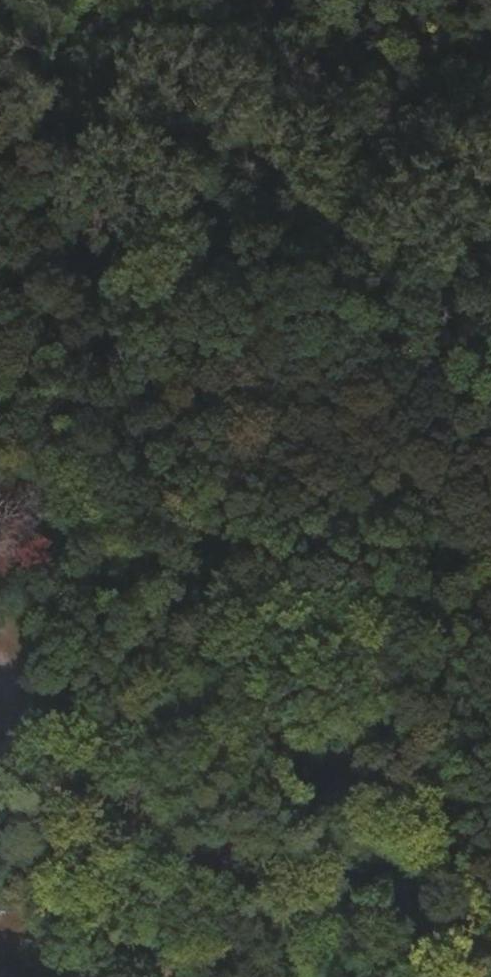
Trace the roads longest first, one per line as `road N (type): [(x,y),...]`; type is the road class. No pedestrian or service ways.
road 1 (track): [(114,976),(151,941),(144,828),(181,760),(222,635),(270,601),(324,601),(408,631),(490,683)]
road 2 (track): [(0,208),(140,225),(253,256),(393,323),(490,405)]

